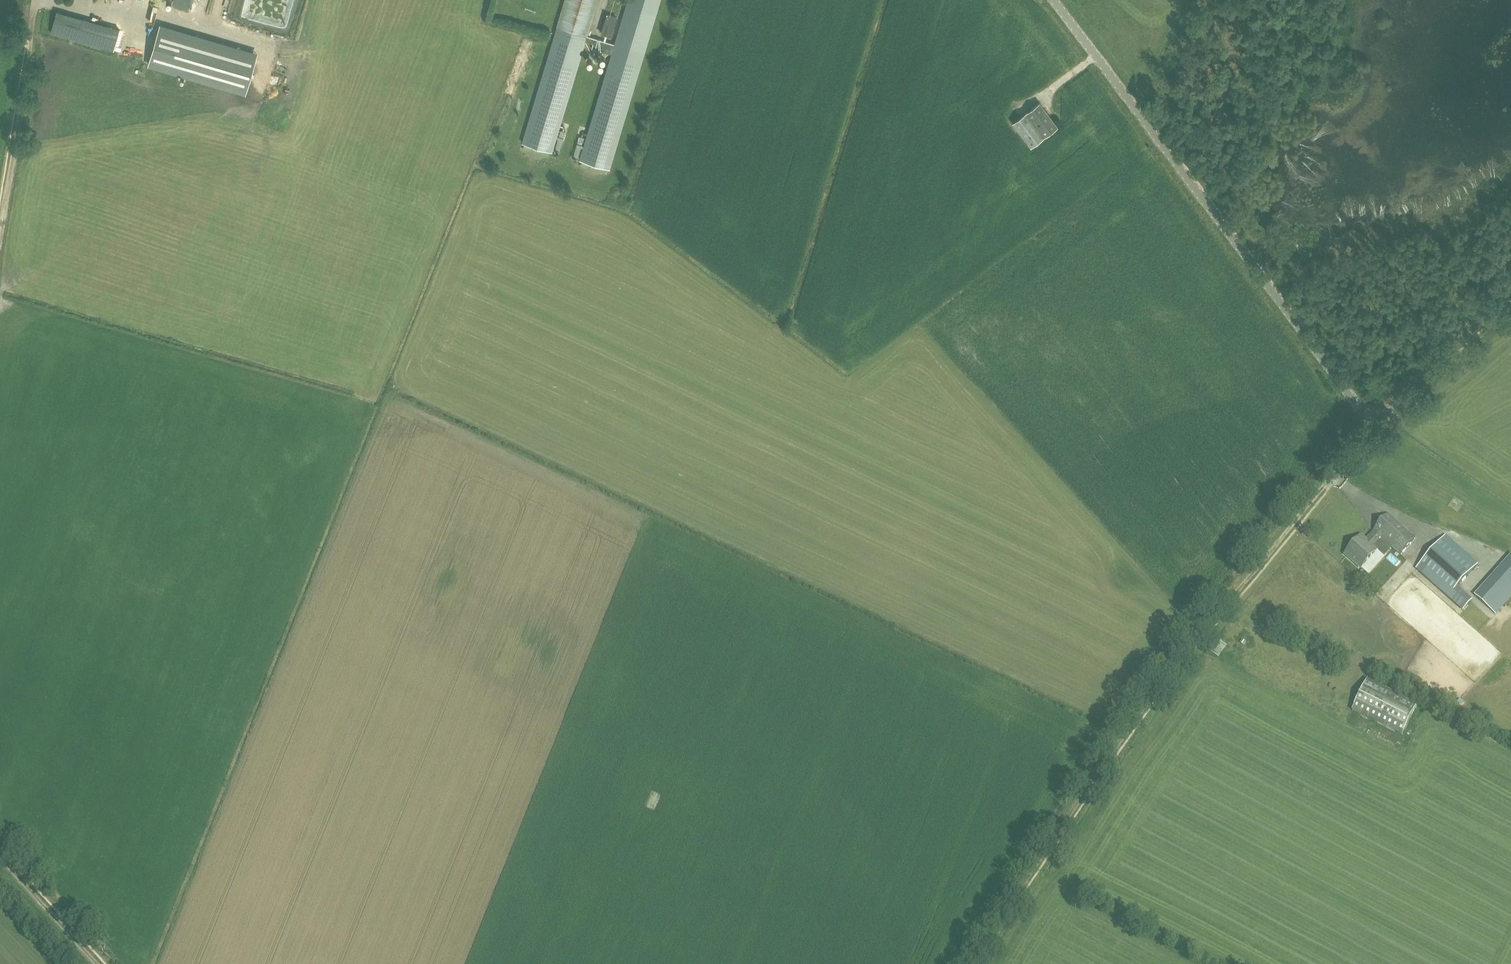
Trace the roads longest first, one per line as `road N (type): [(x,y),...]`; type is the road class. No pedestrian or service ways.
road 1 (track): [(973,963),(1095,759),(1331,476)]
road 2 (unclassified): [(1371,426),(1057,0)]
road 3 (track): [(32,27),(0,226)]
road 4 (unclassified): [(1371,426),(1510,294)]
road 5 (track): [(90,963),(0,864)]

